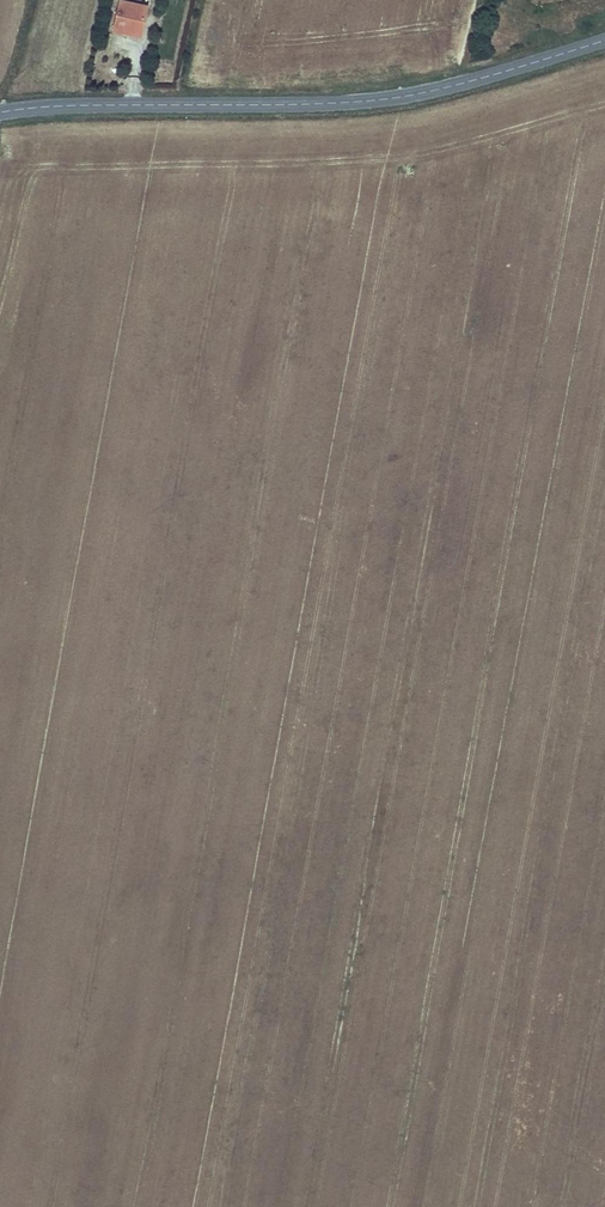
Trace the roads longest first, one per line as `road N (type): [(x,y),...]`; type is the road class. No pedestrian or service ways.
road 1 (tertiary): [(0,113),(368,102),(434,92),(604,40)]

